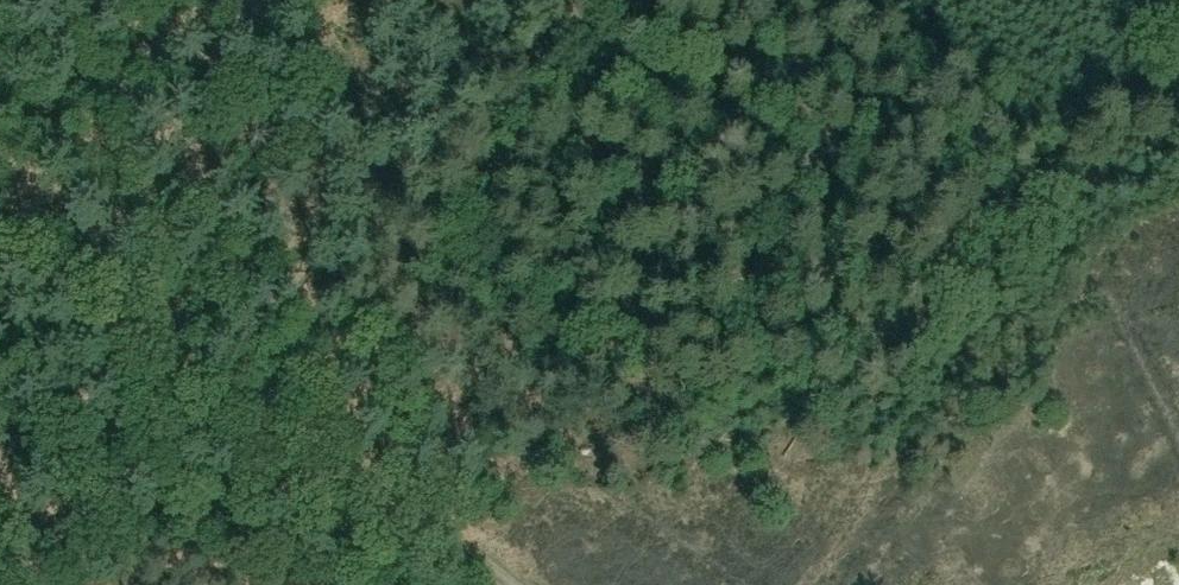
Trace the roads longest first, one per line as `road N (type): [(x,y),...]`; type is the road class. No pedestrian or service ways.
road 1 (track): [(238,411),(0,224)]
road 2 (track): [(525,584),(275,430)]

